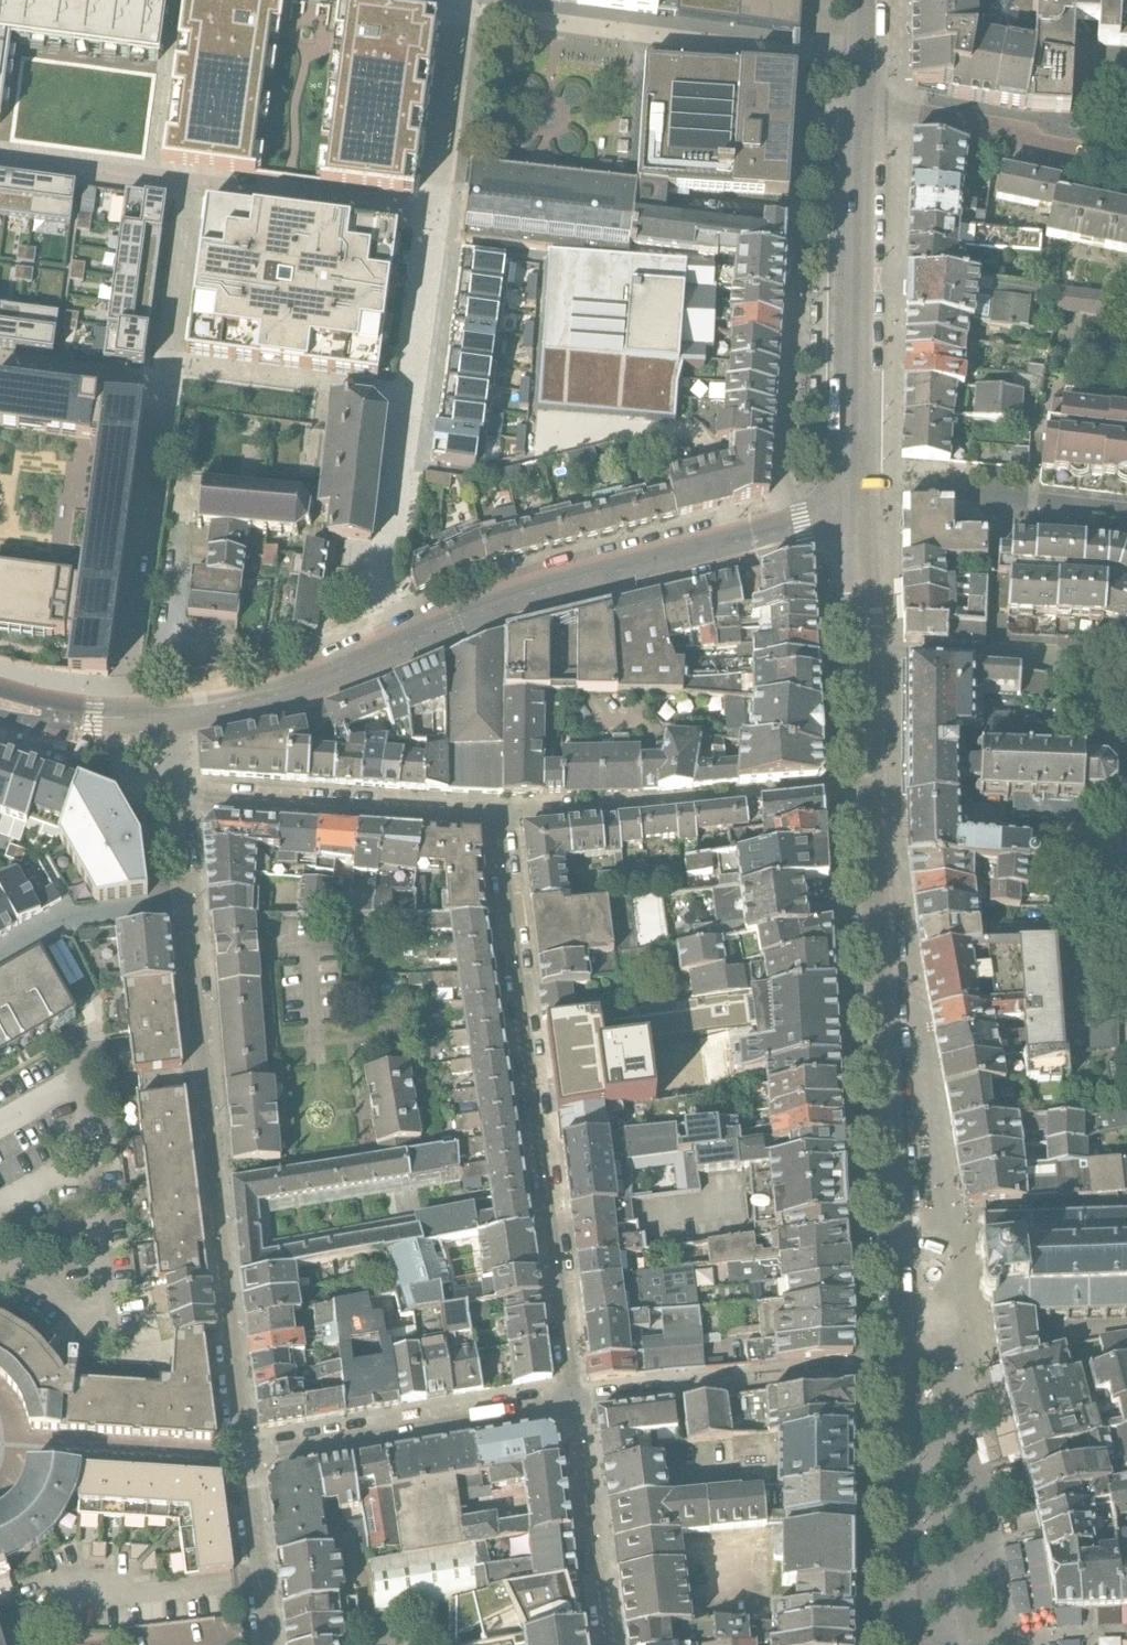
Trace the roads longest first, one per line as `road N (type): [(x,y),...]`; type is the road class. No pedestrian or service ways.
road 1 (residential): [(576,1400),(502,813),(177,798)]
road 2 (tertiary): [(172,717),(286,692),(567,584),(857,514)]
road 3 (residential): [(901,1369),(864,656)]
road 4 (residential): [(177,798),(243,1455)]
road 5 (tertiary): [(857,514),(862,108)]
road 6 (residential): [(243,1455),(576,1400)]
road 7 (residential): [(576,1400),(901,1369)]
road 8 (residential): [(905,1644),(901,1369)]
road 9 (residential): [(862,108),(991,127),(1035,148),(1126,167)]
road 10 (residential): [(608,1644),(576,1400)]
road 11 (residential): [(243,1455),(272,1644)]

